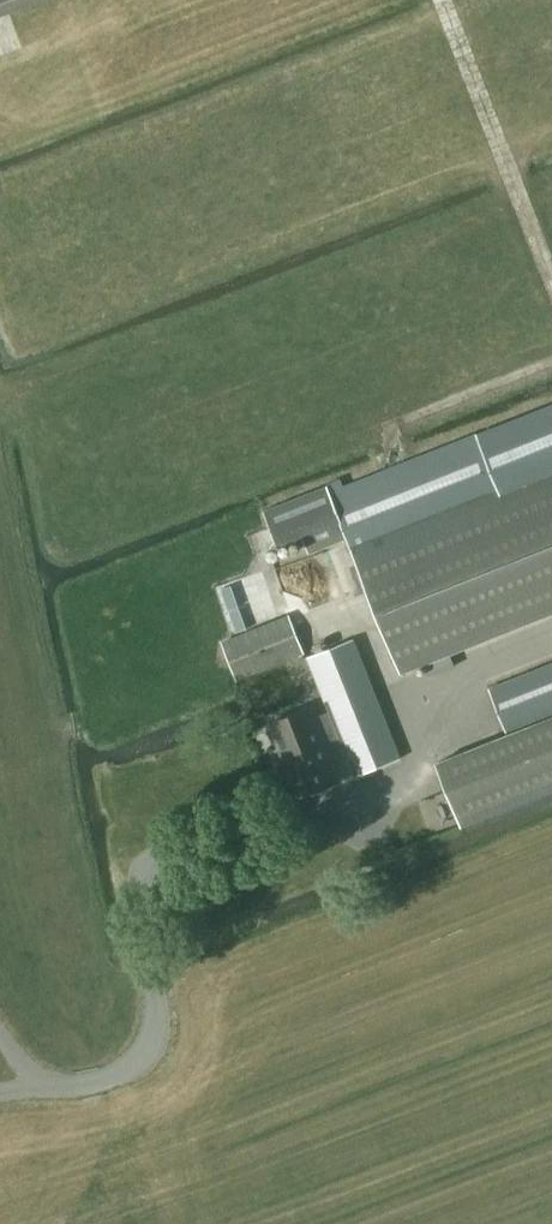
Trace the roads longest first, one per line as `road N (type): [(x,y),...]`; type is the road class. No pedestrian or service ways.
road 1 (track): [(551,306),(444,0)]
road 2 (track): [(175,0),(0,63)]

